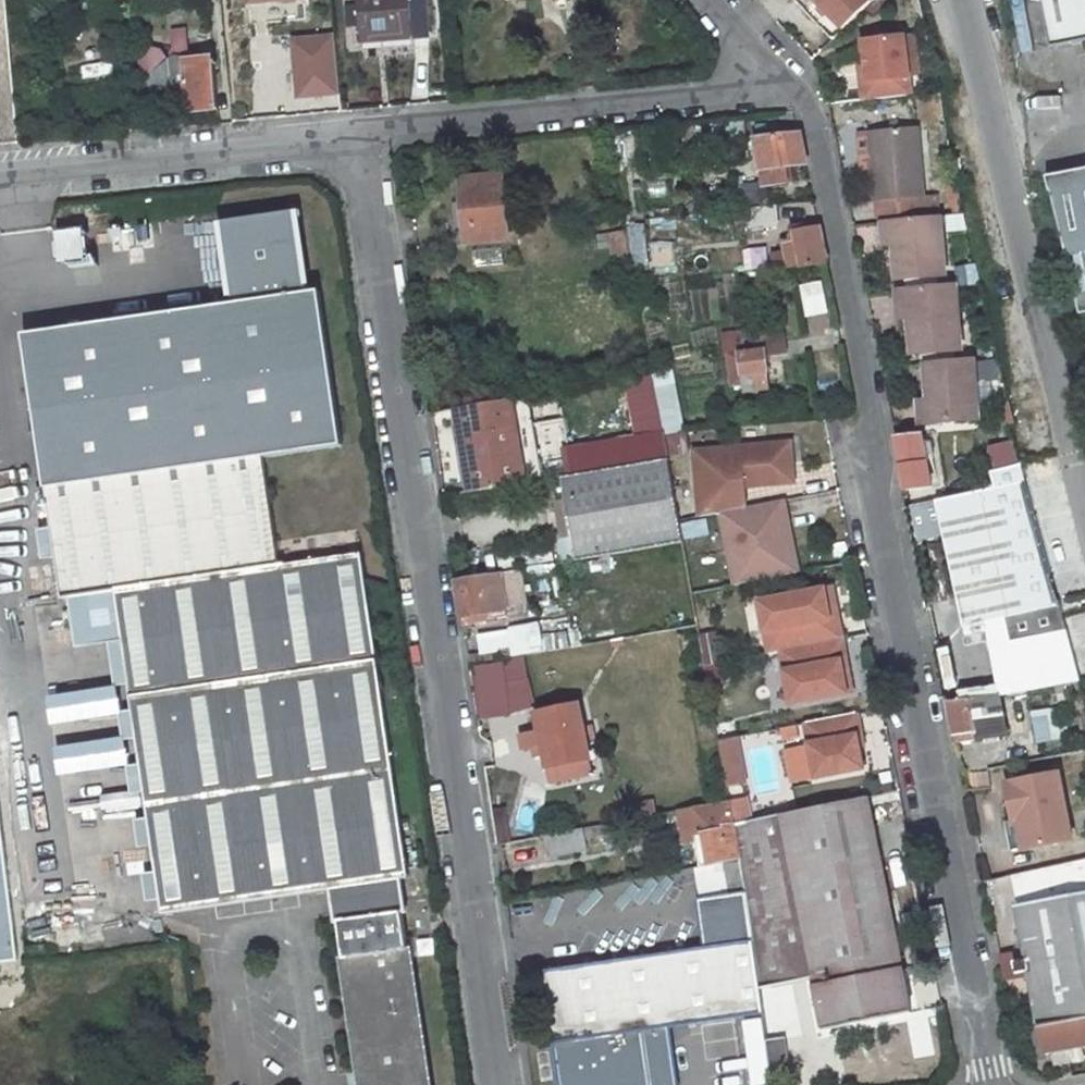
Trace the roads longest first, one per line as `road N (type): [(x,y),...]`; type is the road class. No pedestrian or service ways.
road 1 (residential): [(989,1084),(811,85)]
road 2 (residential): [(504,1084),(353,144)]
road 3 (unclassified): [(353,144),(811,85)]
road 4 (residential): [(985,138),(1084,531)]
road 5 (unclassified): [(0,180),(353,144)]
road 6 (residential): [(950,0),(985,138)]

